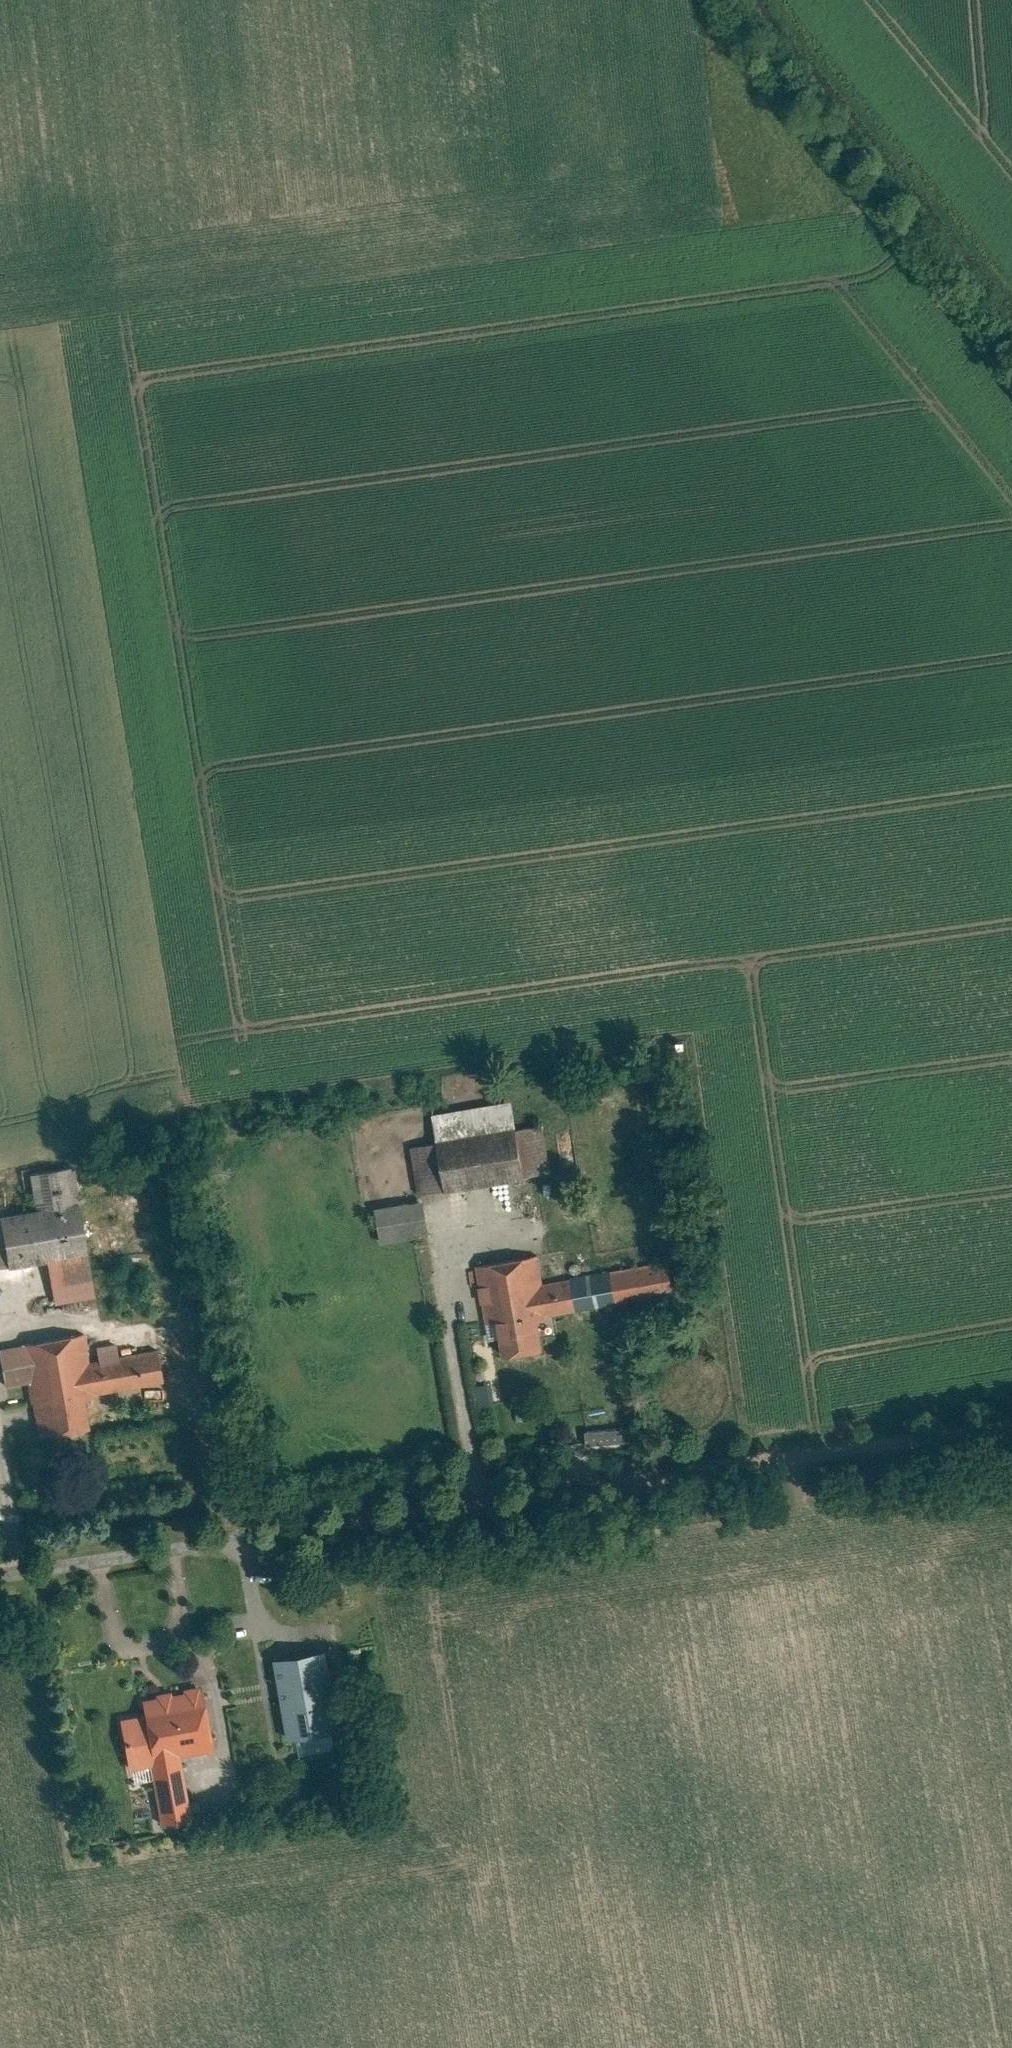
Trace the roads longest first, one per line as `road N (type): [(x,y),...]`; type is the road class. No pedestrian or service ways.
road 1 (track): [(504,1500),(1011,1422)]
road 2 (residential): [(0,1571),(504,1500)]

